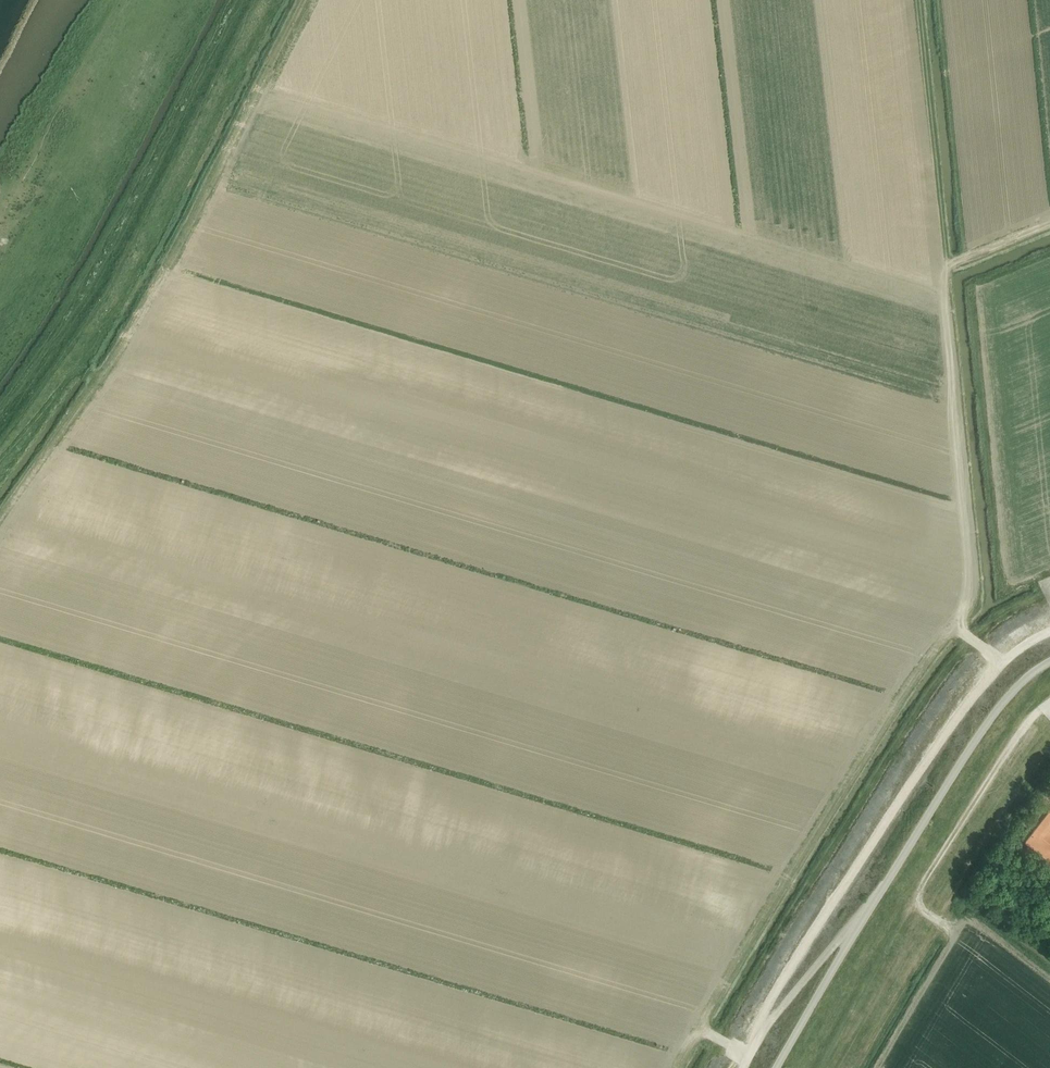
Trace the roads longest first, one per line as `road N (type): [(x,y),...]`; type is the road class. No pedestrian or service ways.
road 1 (tertiary): [(777,1067),(985,726),(1049,662)]
road 2 (track): [(1049,632),(1005,663),(961,630),(976,581),(946,270)]
road 3 (track): [(877,898),(852,918),(747,1057),(698,1031)]
road 4 (track): [(962,825),(915,903),(953,933)]

